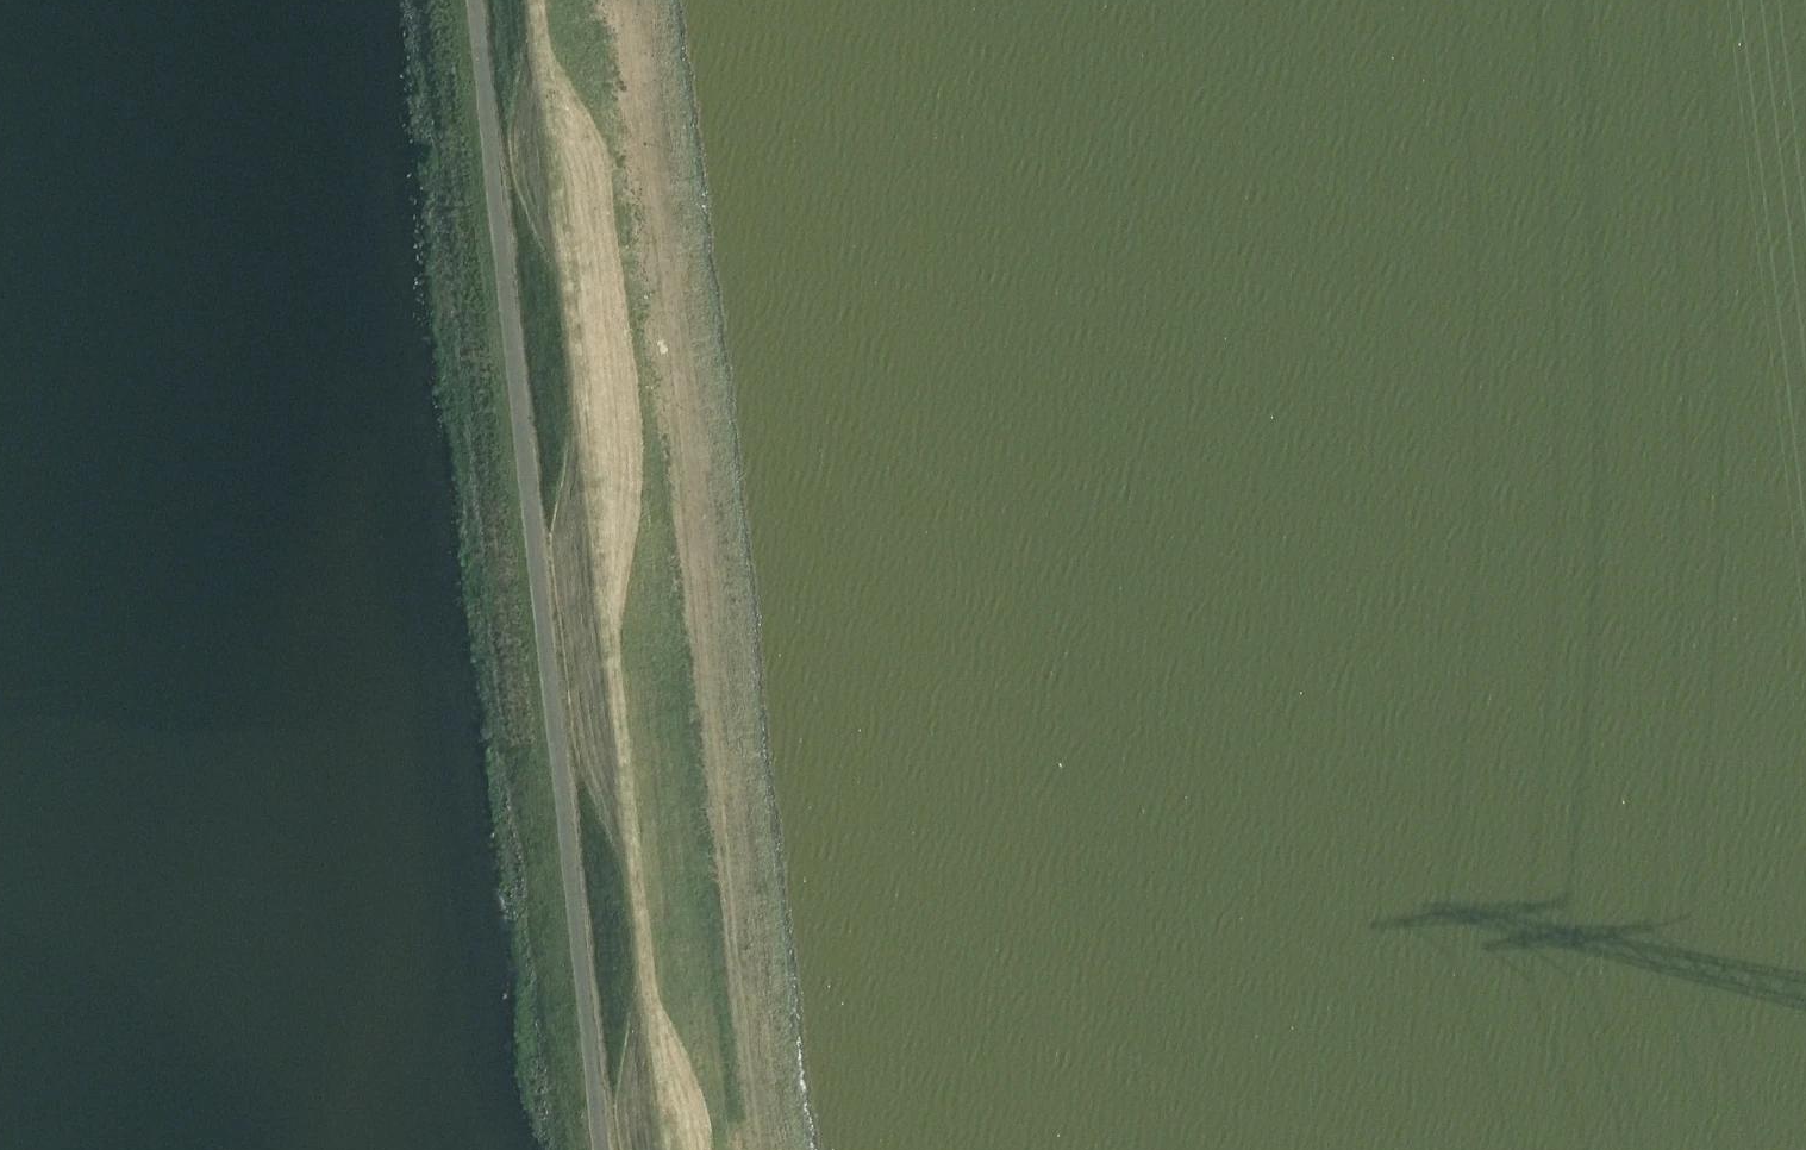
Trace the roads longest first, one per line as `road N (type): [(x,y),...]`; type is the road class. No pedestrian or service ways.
road 1 (unclassified): [(609,1149),(481,0)]

